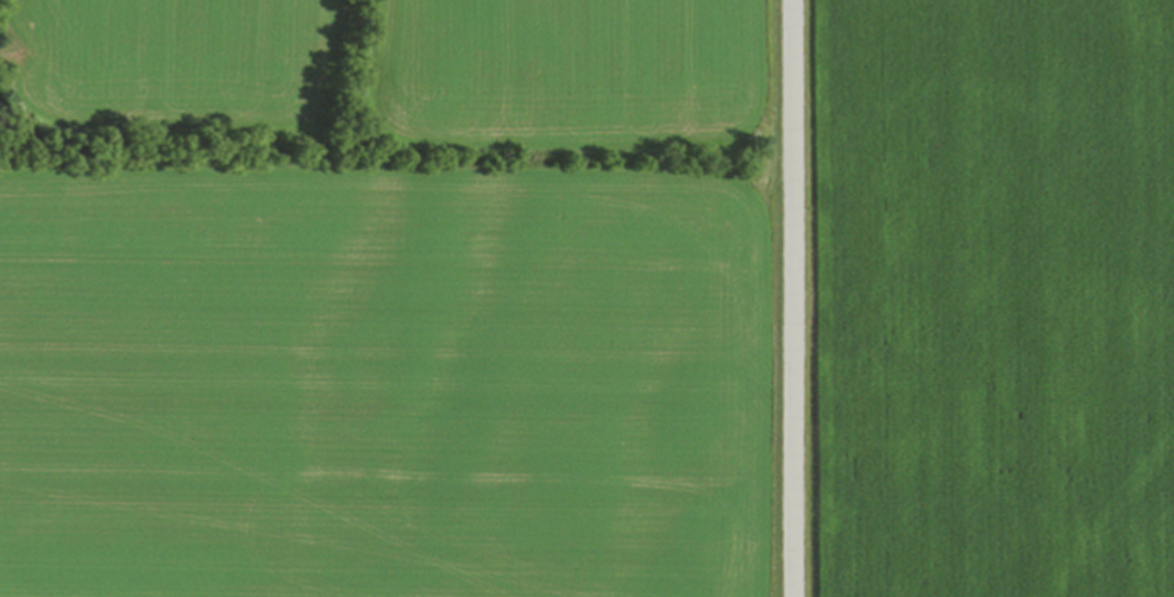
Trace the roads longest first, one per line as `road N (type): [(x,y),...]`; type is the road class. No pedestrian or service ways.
road 1 (tertiary): [(795,596),(793,0)]

